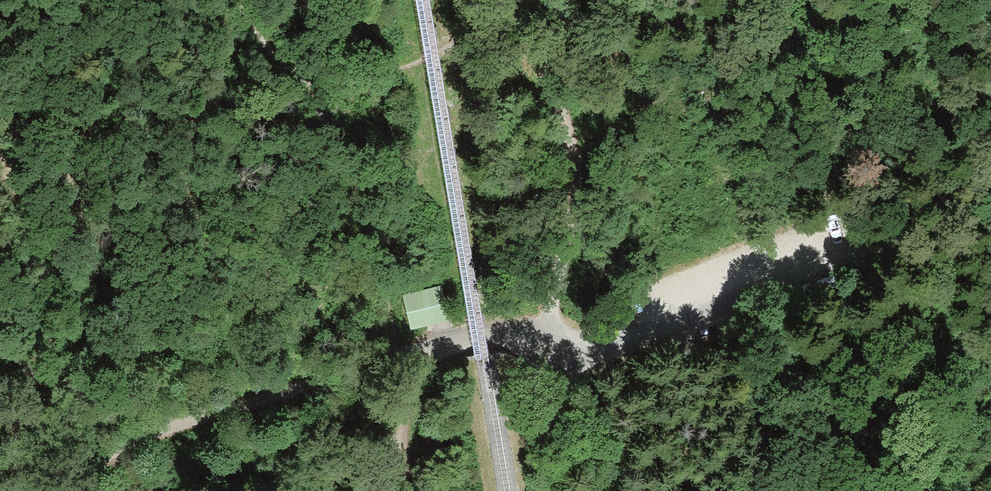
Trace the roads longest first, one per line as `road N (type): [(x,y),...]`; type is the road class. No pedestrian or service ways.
road 1 (track): [(549,338),(588,341),(990,211)]
road 2 (track): [(61,486),(161,429),(438,335)]
road 3 (track): [(506,0),(540,58),(572,154),(572,224),(549,338)]
road 4 (track): [(381,490),(438,335)]
road 5 (track): [(561,490),(549,338)]

